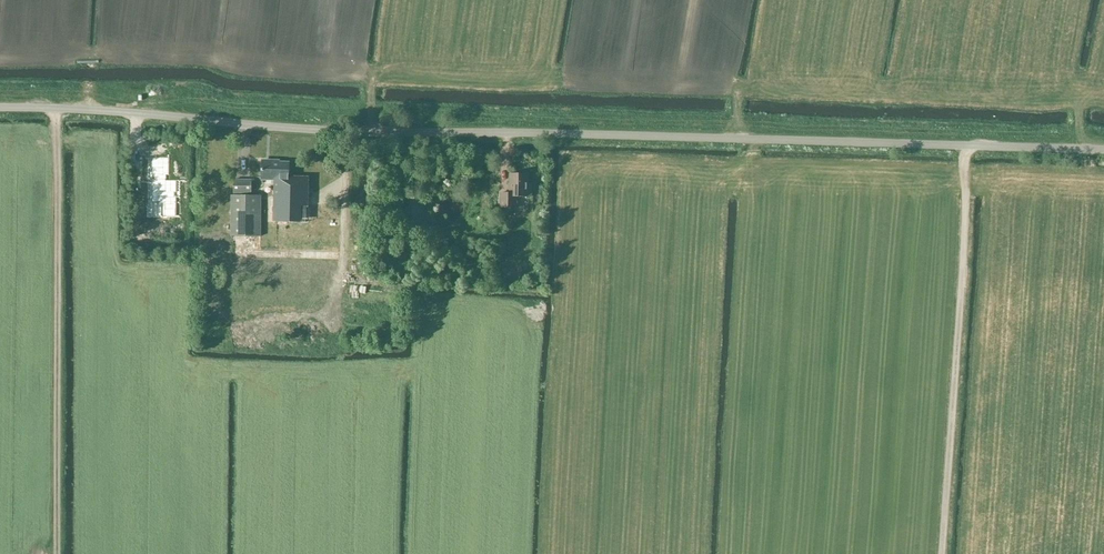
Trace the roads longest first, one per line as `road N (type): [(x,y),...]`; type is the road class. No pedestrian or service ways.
road 1 (unclassified): [(1103,151),(265,128),(0,108)]

